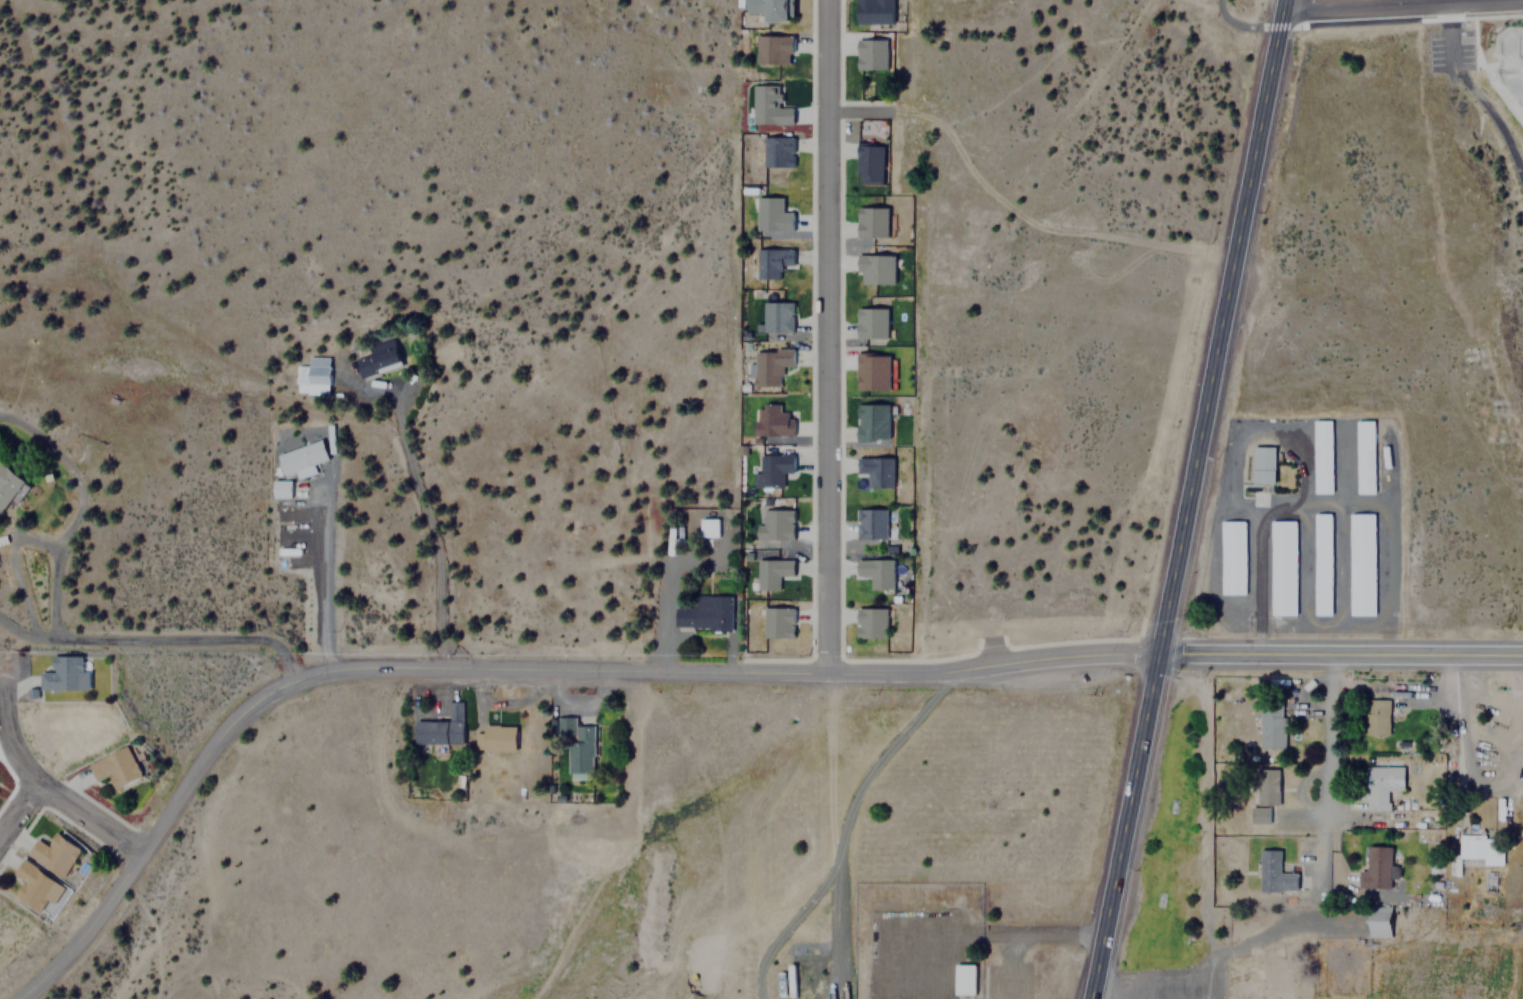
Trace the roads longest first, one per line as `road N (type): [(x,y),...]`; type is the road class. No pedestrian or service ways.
road 1 (tertiary): [(23,998),(60,964),(236,720),(273,689),(302,678),(358,669),(957,670),(1160,654)]
road 2 (secondary): [(1094,998),(1281,0)]
road 3 (residential): [(827,671),(827,0)]
road 4 (tertiary): [(1522,656),(1160,654)]
road 5 (residential): [(141,852),(39,783),(19,760),(8,735),(4,655)]
road 6 (tertiary): [(1280,5),(1522,1)]
road 7 (residential): [(1331,655),(1327,822)]

